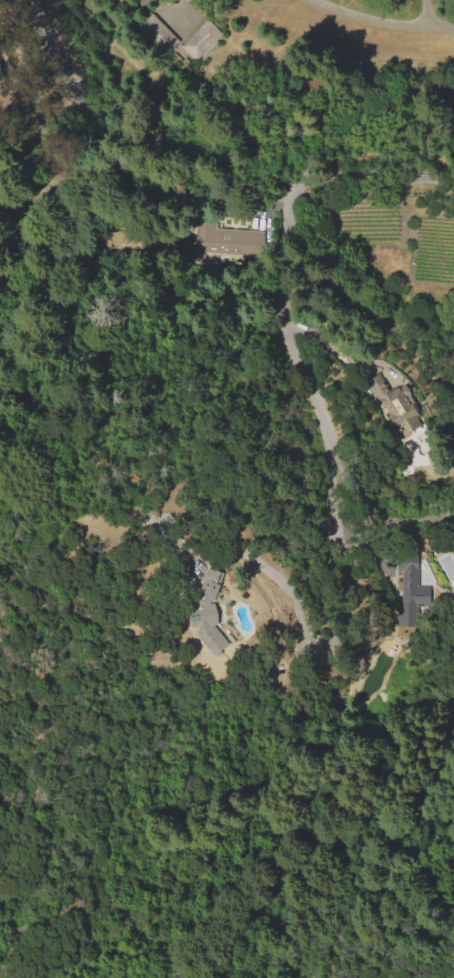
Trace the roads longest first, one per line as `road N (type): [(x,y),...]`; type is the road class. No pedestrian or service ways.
road 1 (residential): [(297,174),(282,328),(324,424),(332,516),(369,620),(337,644),(311,644),(287,589),(262,563),(175,518),(116,524),(107,560),(144,603),(124,622),(0,603)]
road 2 (secondary): [(453,173),(297,174),(104,141),(80,112),(29,0)]

